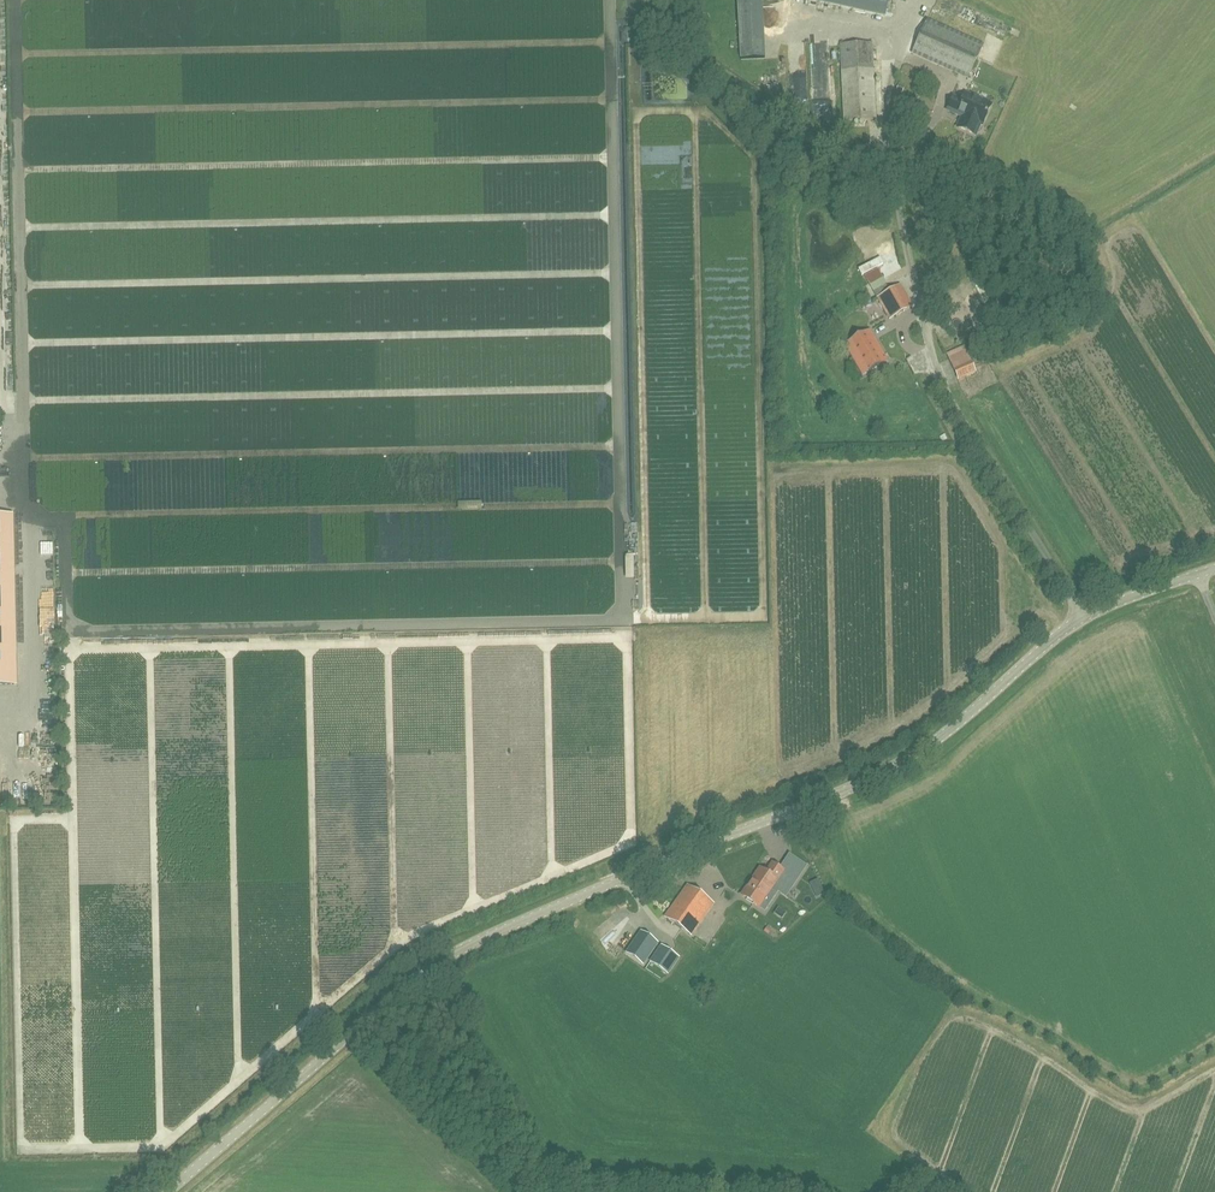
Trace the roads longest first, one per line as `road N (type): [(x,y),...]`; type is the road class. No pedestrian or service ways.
road 1 (unclassified): [(168,1191),(455,953),(895,767),(1081,618)]
road 2 (unclassified): [(1081,618),(932,362),(886,141),(899,59)]
road 3 (unclassified): [(1081,618),(1214,569)]

